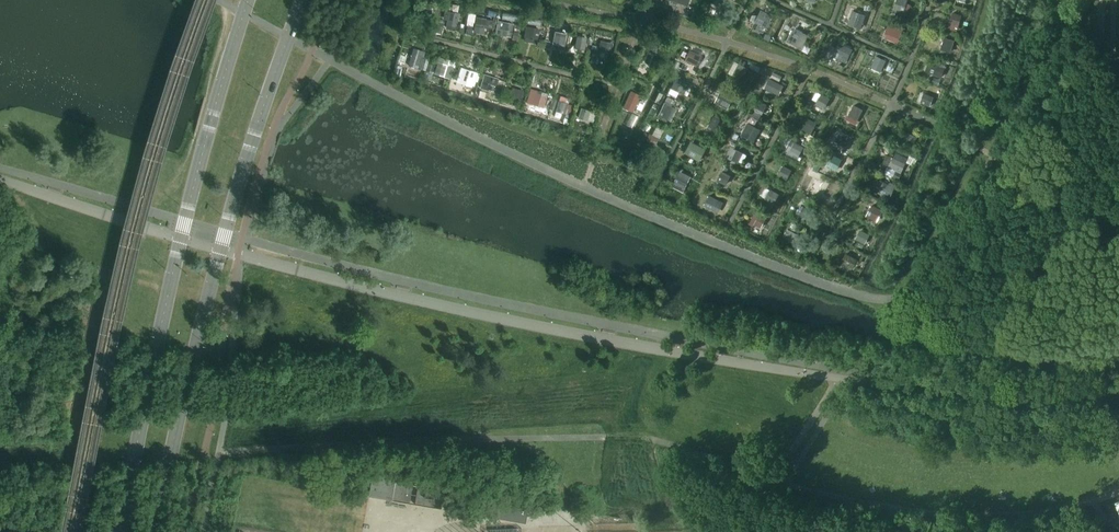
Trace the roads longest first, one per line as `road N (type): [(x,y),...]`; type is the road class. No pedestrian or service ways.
road 1 (secondary): [(156,531),(219,249),(302,0)]
road 2 (secondary): [(247,0),(170,279),(123,531)]

